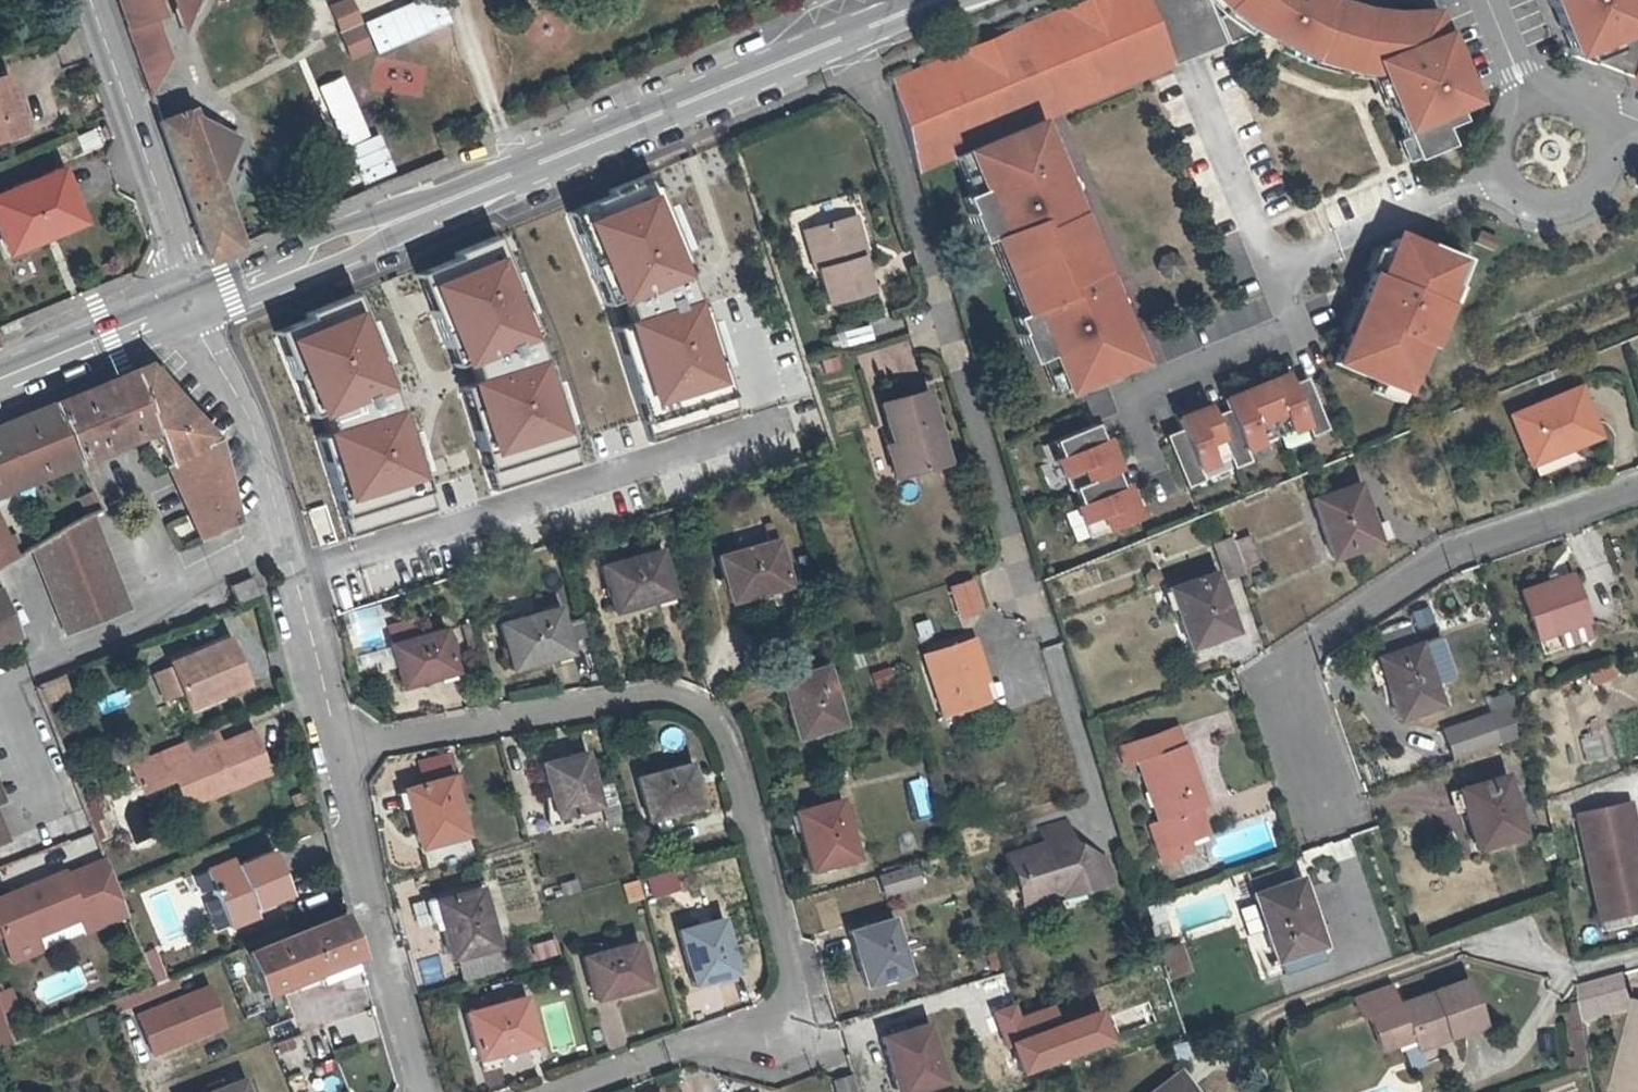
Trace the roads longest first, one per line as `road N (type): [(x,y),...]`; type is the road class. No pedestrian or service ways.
road 1 (residential): [(536,1091),(806,1008),(731,734),(705,708),(665,694),(338,745)]
road 2 (primary): [(858,31),(189,304)]
road 3 (residential): [(858,31),(1049,637)]
road 4 (residential): [(1637,483),(1456,549),(1277,672),(1326,804)]
road 5 (residential): [(338,745),(268,474),(247,413),(189,304)]
road 6 (residential): [(418,1091),(338,745)]
road 7 (residential): [(189,304),(90,0)]
road 8 (residential): [(1506,177),(1268,275)]
road 9 (primary): [(189,304),(0,383)]
road 10 (residential): [(1506,177),(1544,202),(1575,196),(1596,173),(1599,141)]
road 11 (residential): [(1504,944),(1581,972),(1637,956)]

